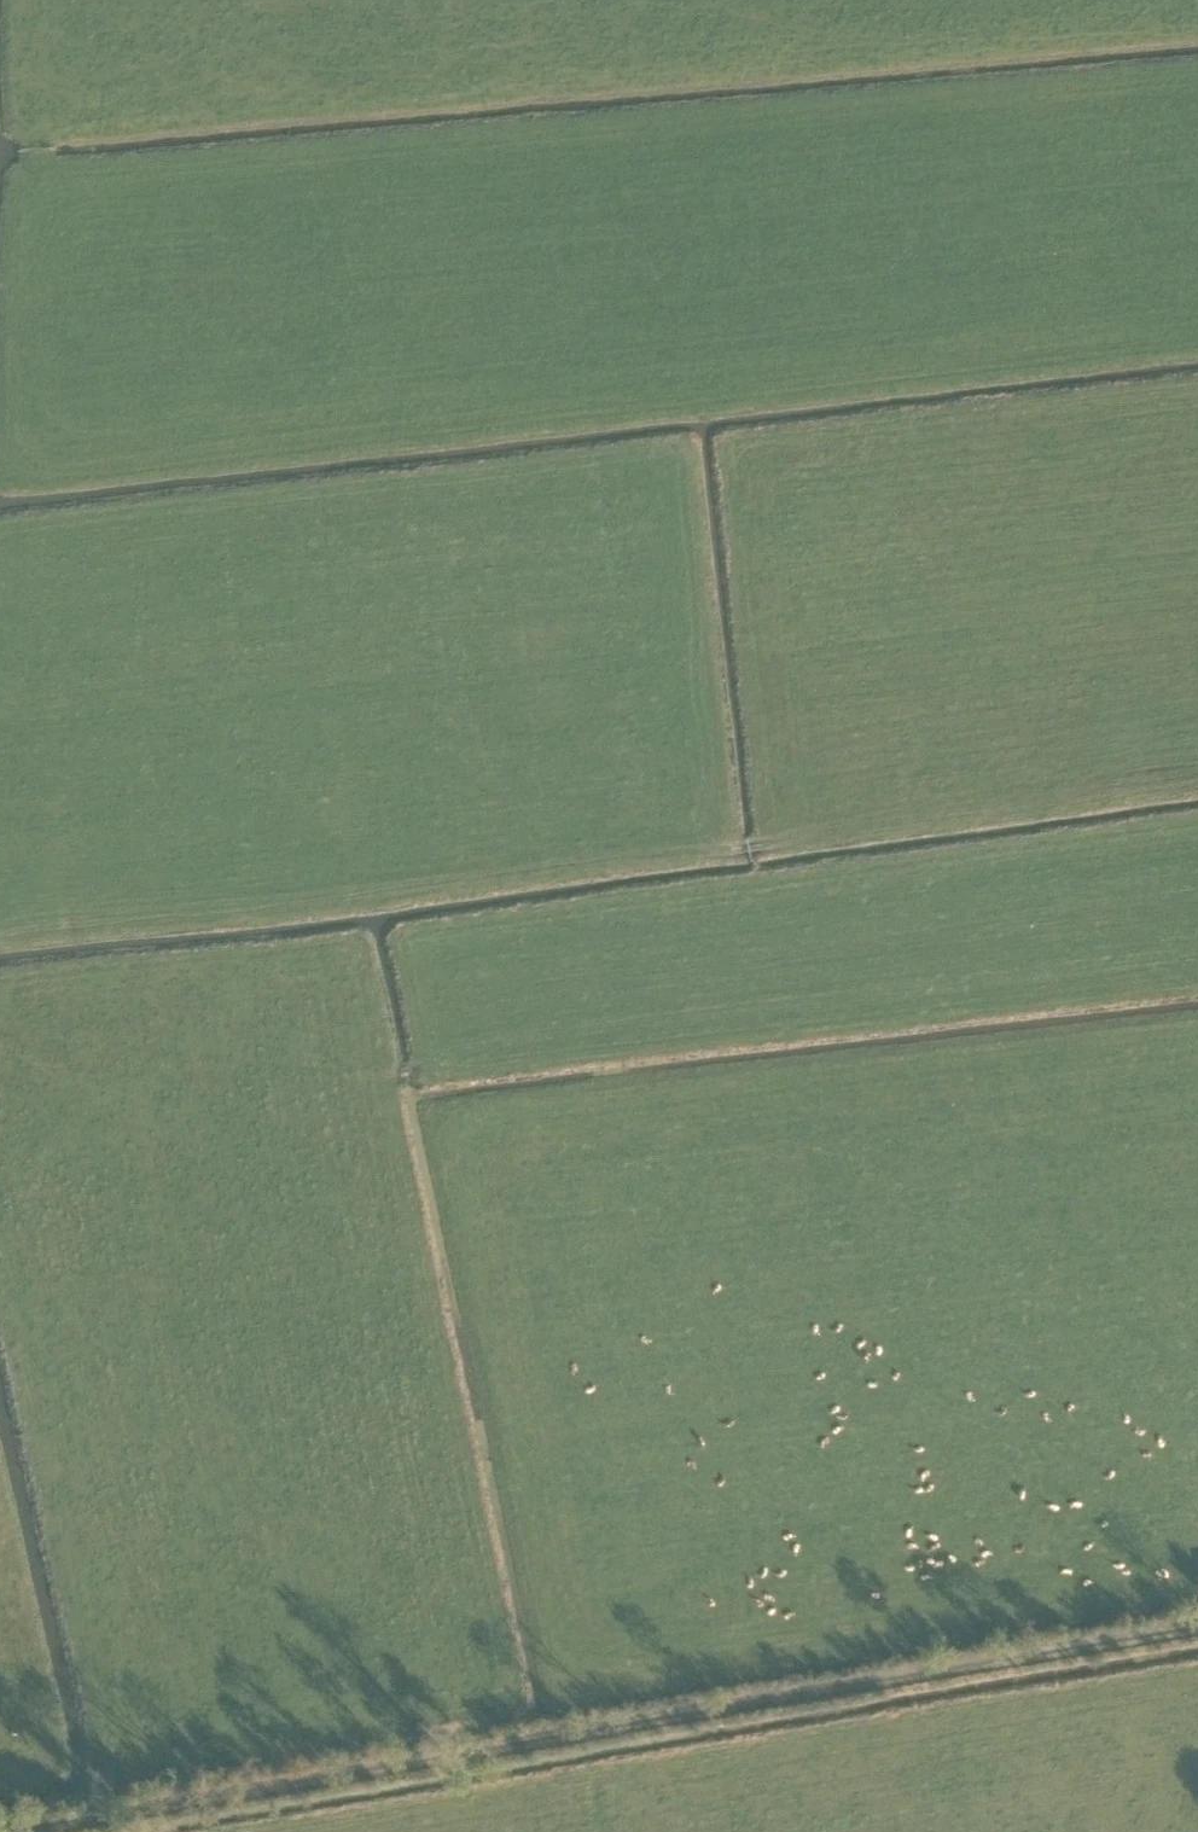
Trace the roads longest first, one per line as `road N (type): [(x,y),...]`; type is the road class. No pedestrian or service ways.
road 1 (track): [(51,1831),(1197,1623)]

